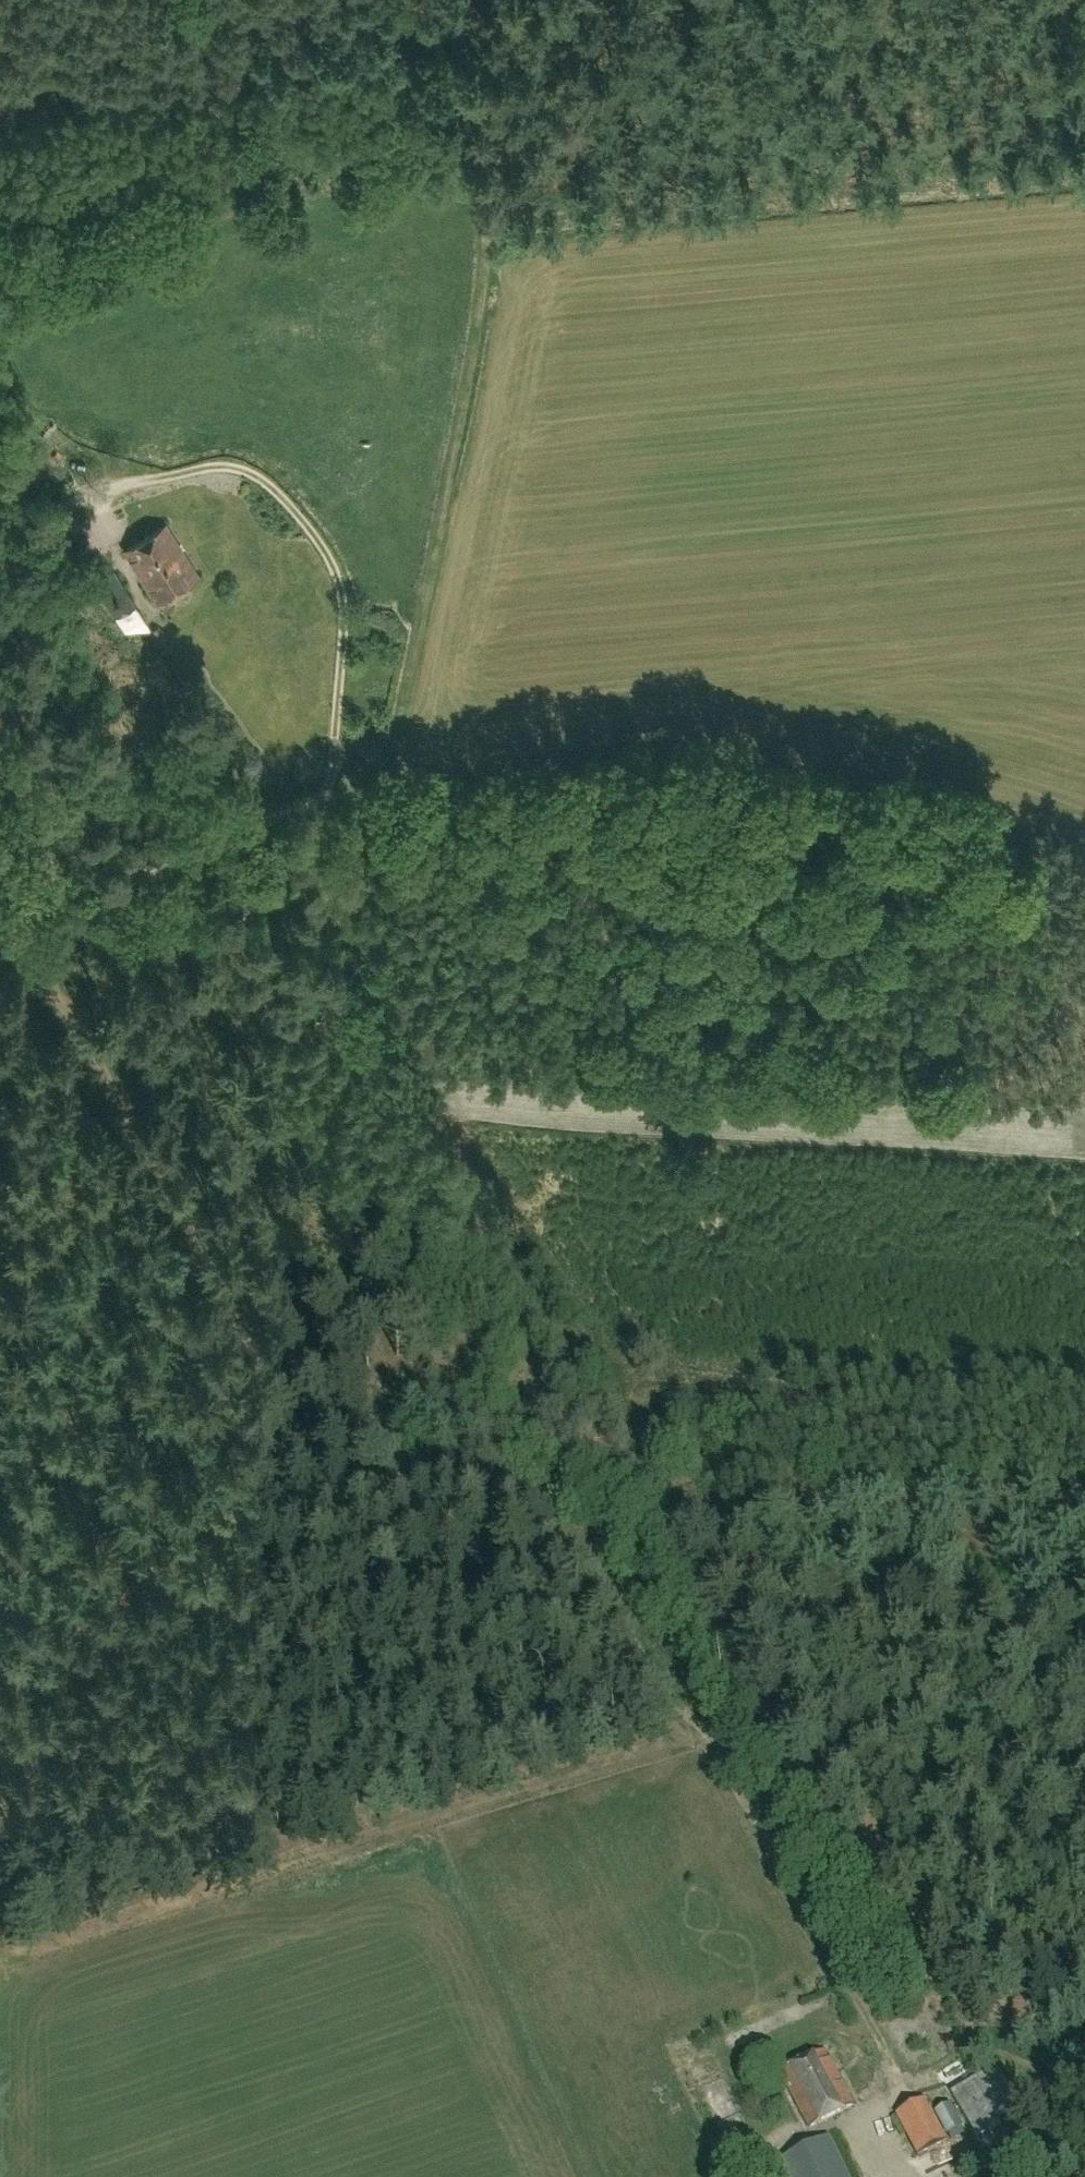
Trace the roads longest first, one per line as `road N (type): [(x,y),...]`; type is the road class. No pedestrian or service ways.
road 1 (track): [(0,935),(38,974),(275,1371),(334,1455),(511,1511),(552,1540),(618,1615),(715,1757),(869,2019),(887,2064),(872,2120),(900,2176)]
road 2 (track): [(0,1039),(38,974),(109,918),(171,873),(365,782),(383,760),(402,715),(484,274),(487,219),(451,0)]
road 3 (track): [(1084,1494),(811,1512),(589,1580)]

